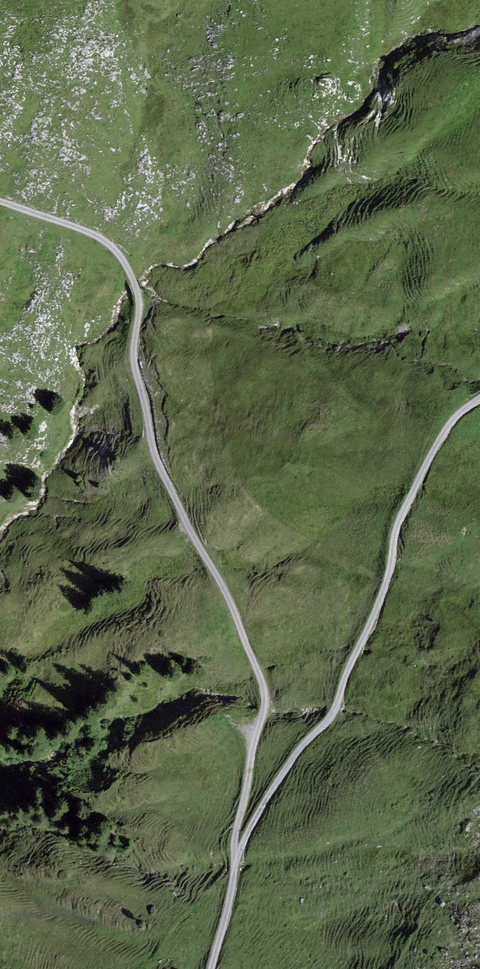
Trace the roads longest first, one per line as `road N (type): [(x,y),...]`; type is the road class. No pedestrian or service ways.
road 1 (track): [(234,863),(265,692),(233,607),(157,461),(134,365),(140,308),(133,281),(104,240),(0,201)]
road 2 (track): [(234,863),(280,777),(335,708),(386,584),(397,526),(432,453),(460,411),(479,400)]

